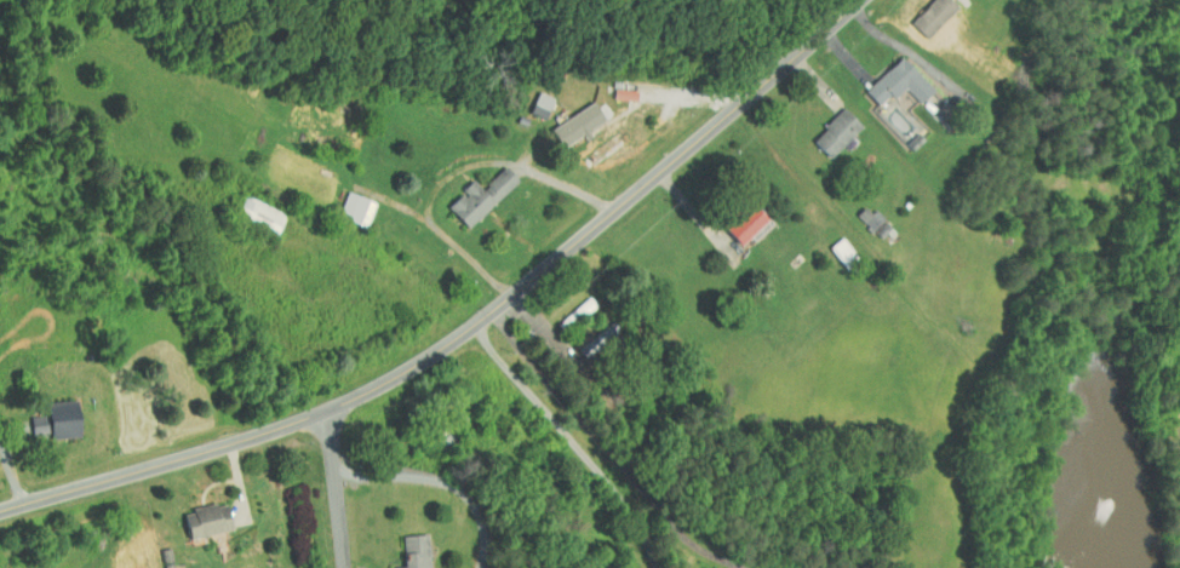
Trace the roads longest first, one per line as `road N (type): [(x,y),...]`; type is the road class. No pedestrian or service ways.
road 1 (tertiary): [(0,508),(275,425),(407,365),(528,282),(857,0)]
road 2 (residential): [(327,405),(344,567)]

